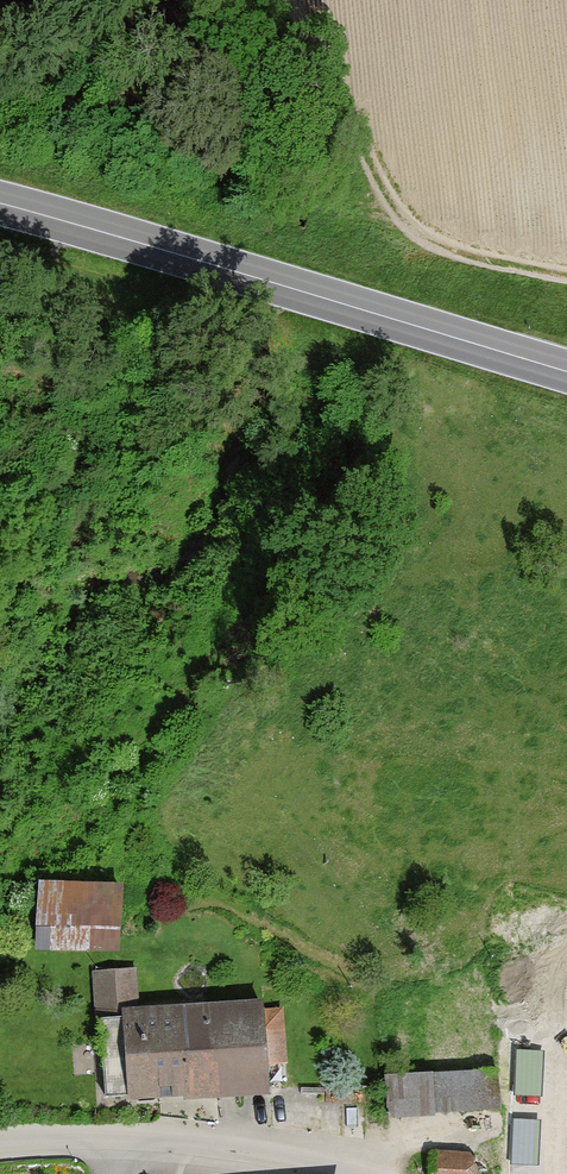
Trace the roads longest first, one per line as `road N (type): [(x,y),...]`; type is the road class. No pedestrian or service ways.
road 1 (secondary): [(0,203),(566,372)]
road 2 (track): [(566,275),(453,250),(409,224),(277,0)]
road 3 (unclassified): [(0,1141),(161,1140),(350,1173)]

